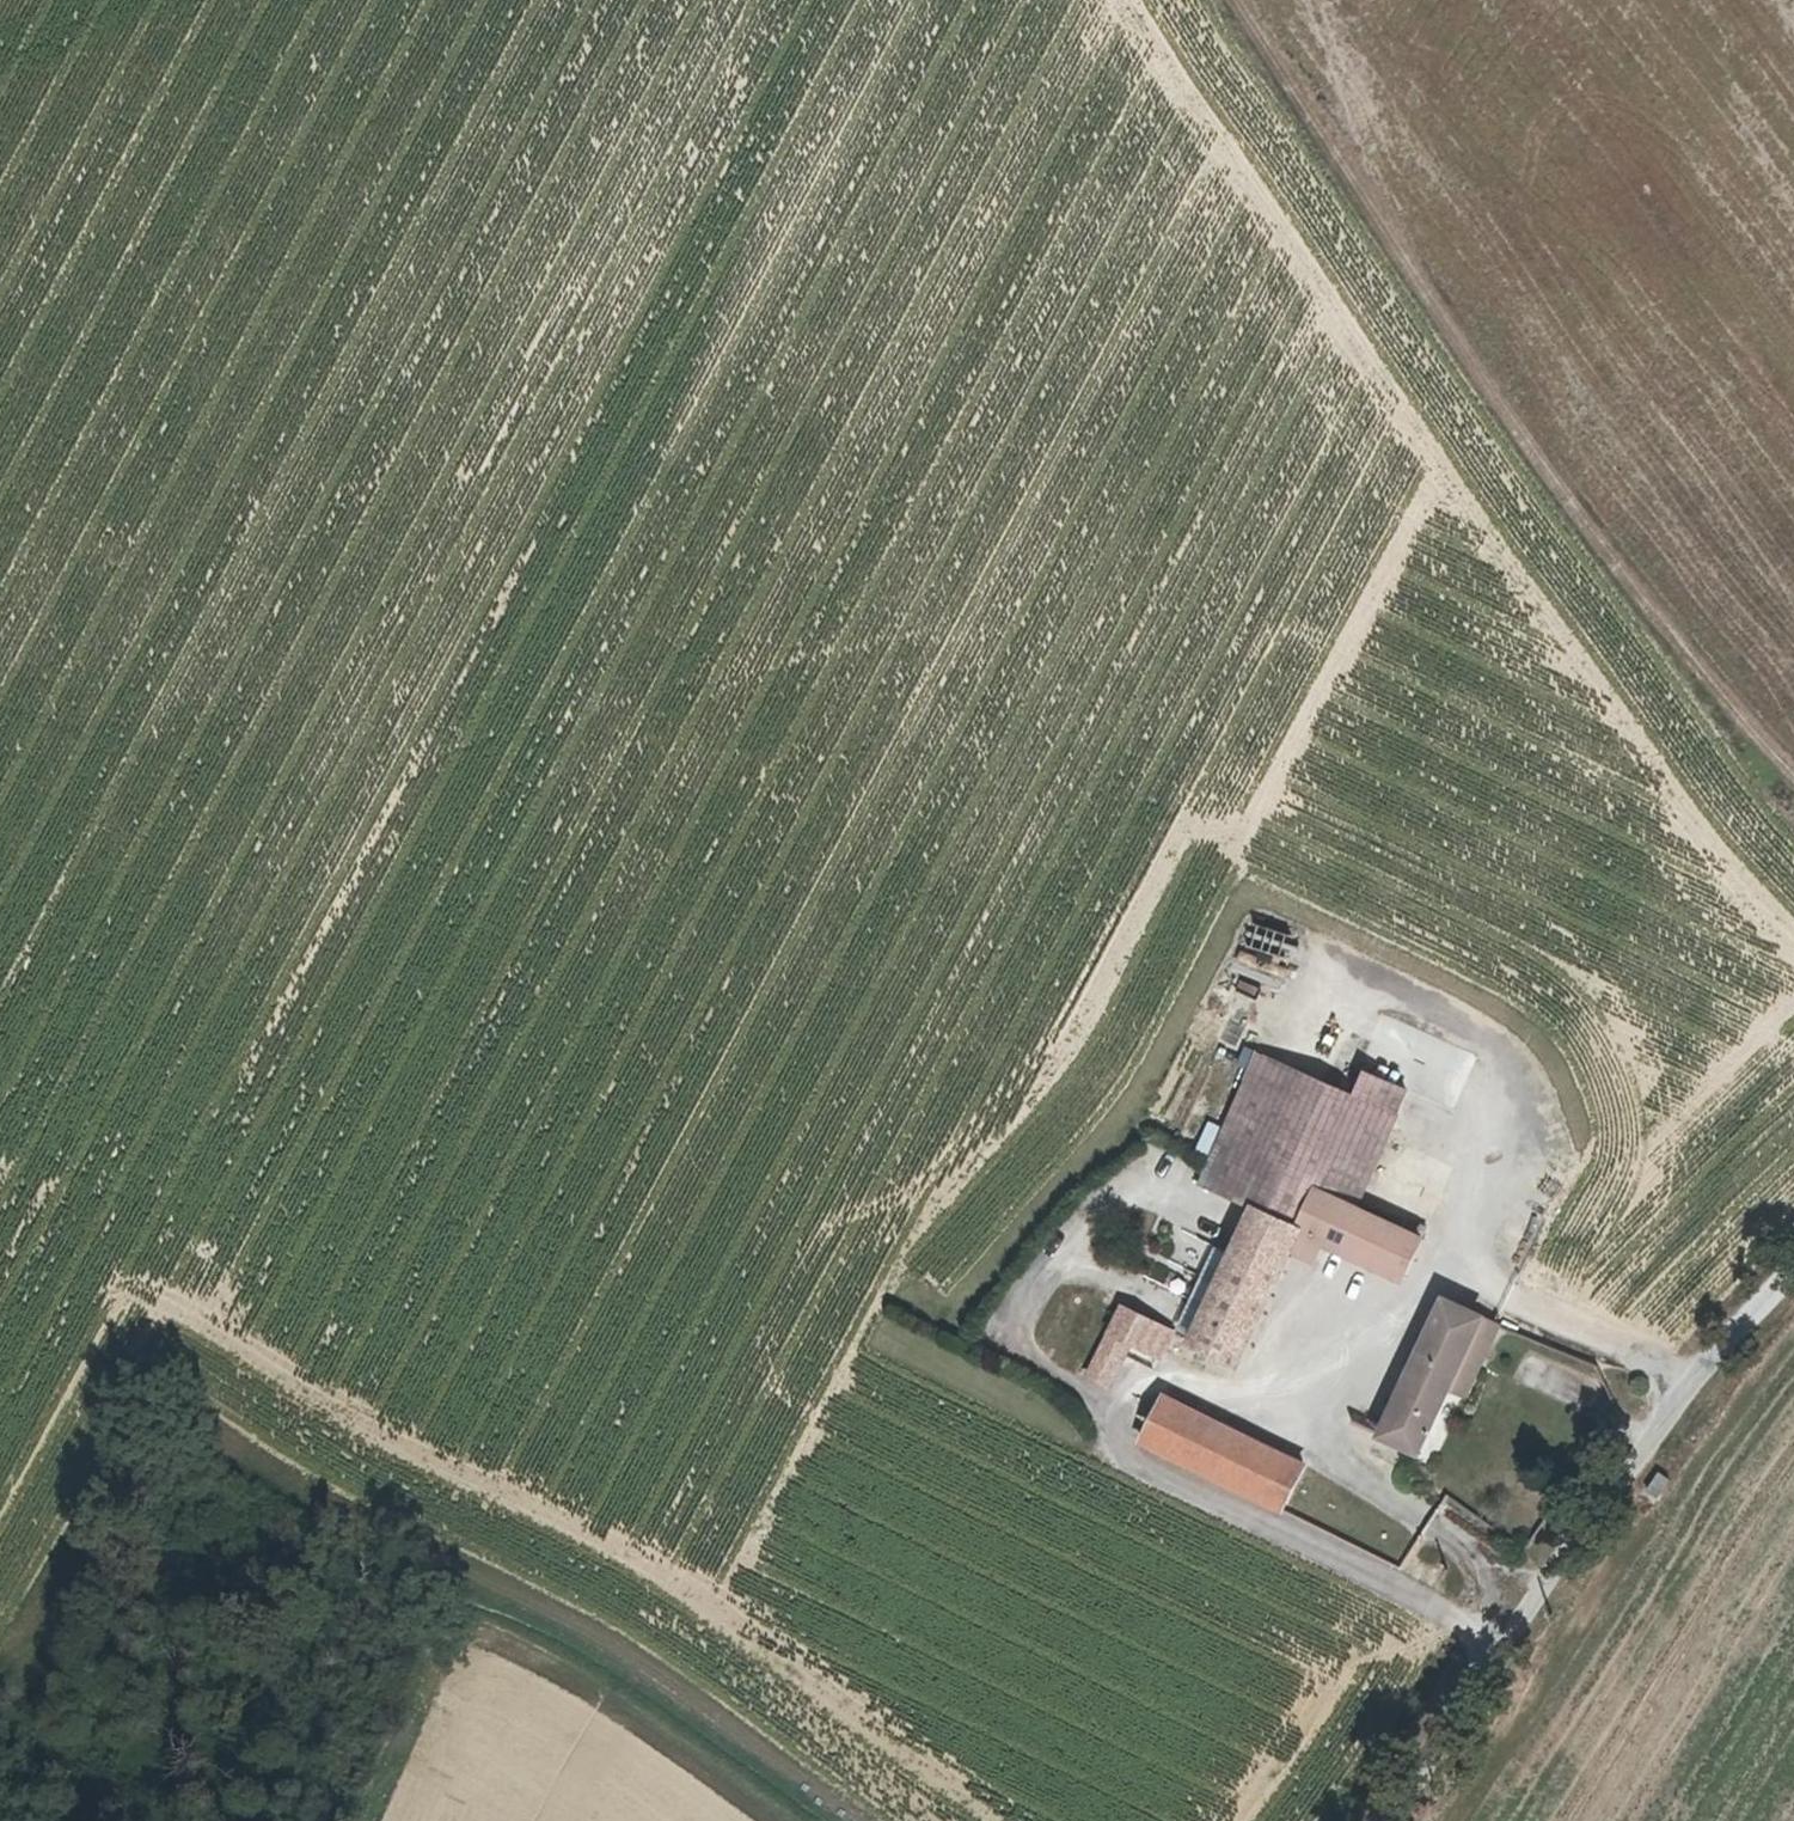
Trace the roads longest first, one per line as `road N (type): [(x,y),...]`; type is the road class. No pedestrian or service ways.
road 1 (track): [(1793,794),(1718,721),(1218,0)]
road 2 (unclassified): [(1793,1274),(1698,1365),(1398,1820)]

